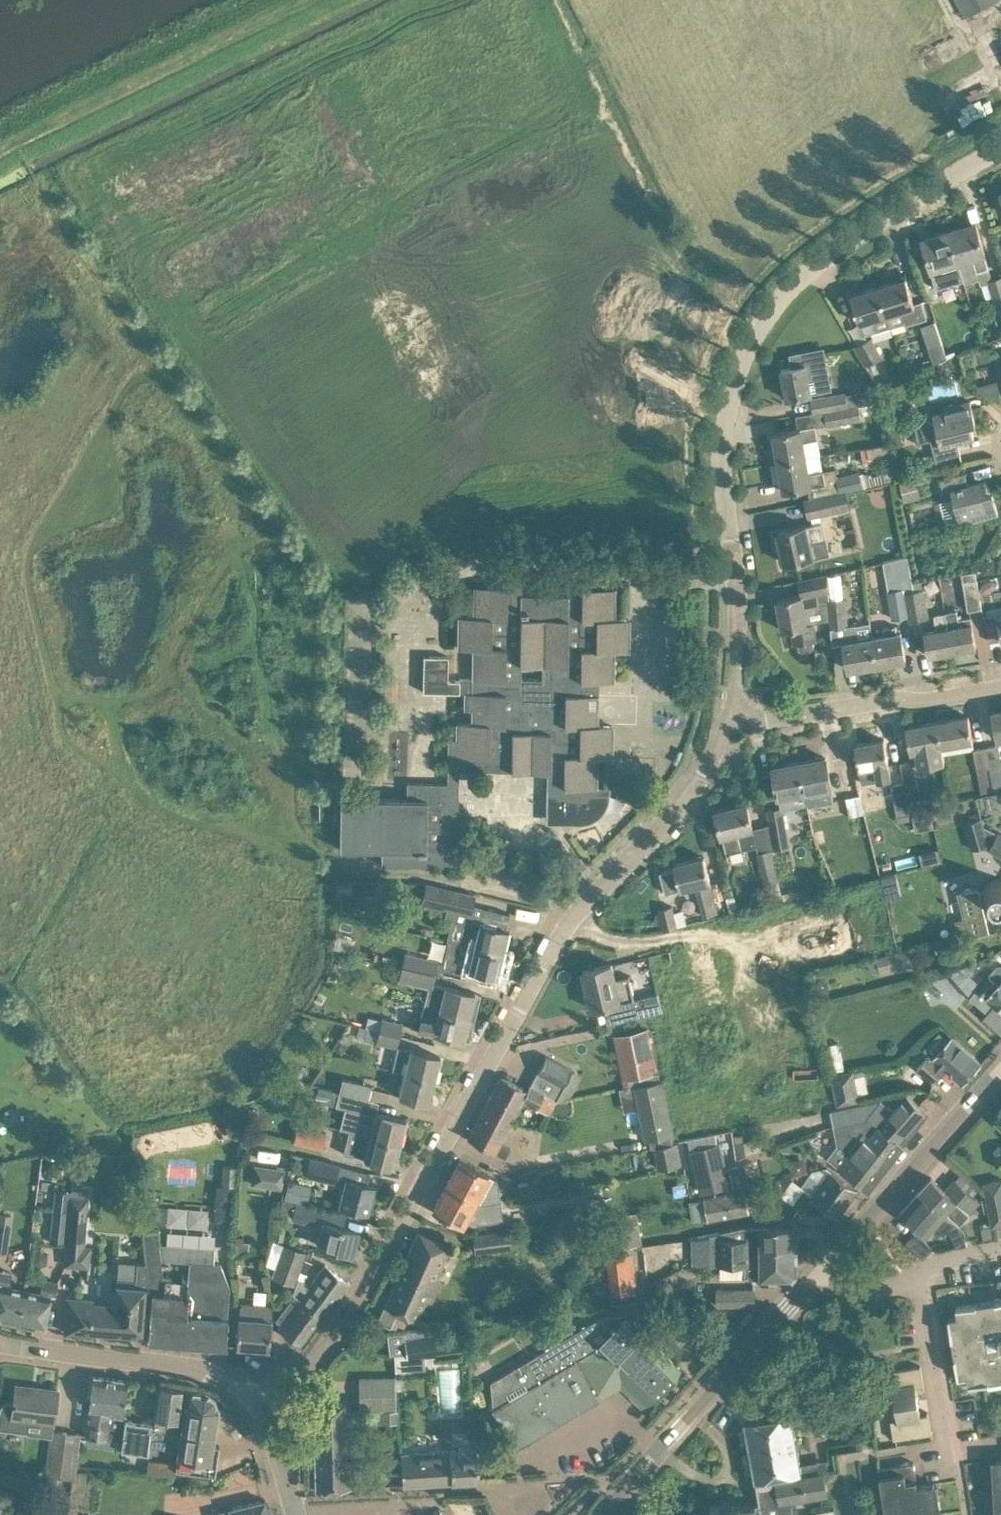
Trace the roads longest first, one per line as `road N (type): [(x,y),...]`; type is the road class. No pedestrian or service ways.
road 1 (residential): [(733,709),(739,606),(722,450),(745,355),(773,307),(813,266),(1000,146)]
road 2 (residential): [(246,1396),(316,1357),(580,907)]
road 3 (tertiary): [(602,1514),(823,1266)]
road 4 (residential): [(733,709),(772,719),(1000,688)]
road 5 (tertiary): [(823,1266),(1000,1068)]
road 6 (tertiary): [(246,1396),(192,1367),(0,1341)]
road 7 (unclassified): [(580,907),(672,816),(707,770),(733,709)]
road 8 (residential): [(918,1272),(948,1467)]
road 9 (tertiary): [(294,1508),(280,1455),(246,1396)]

